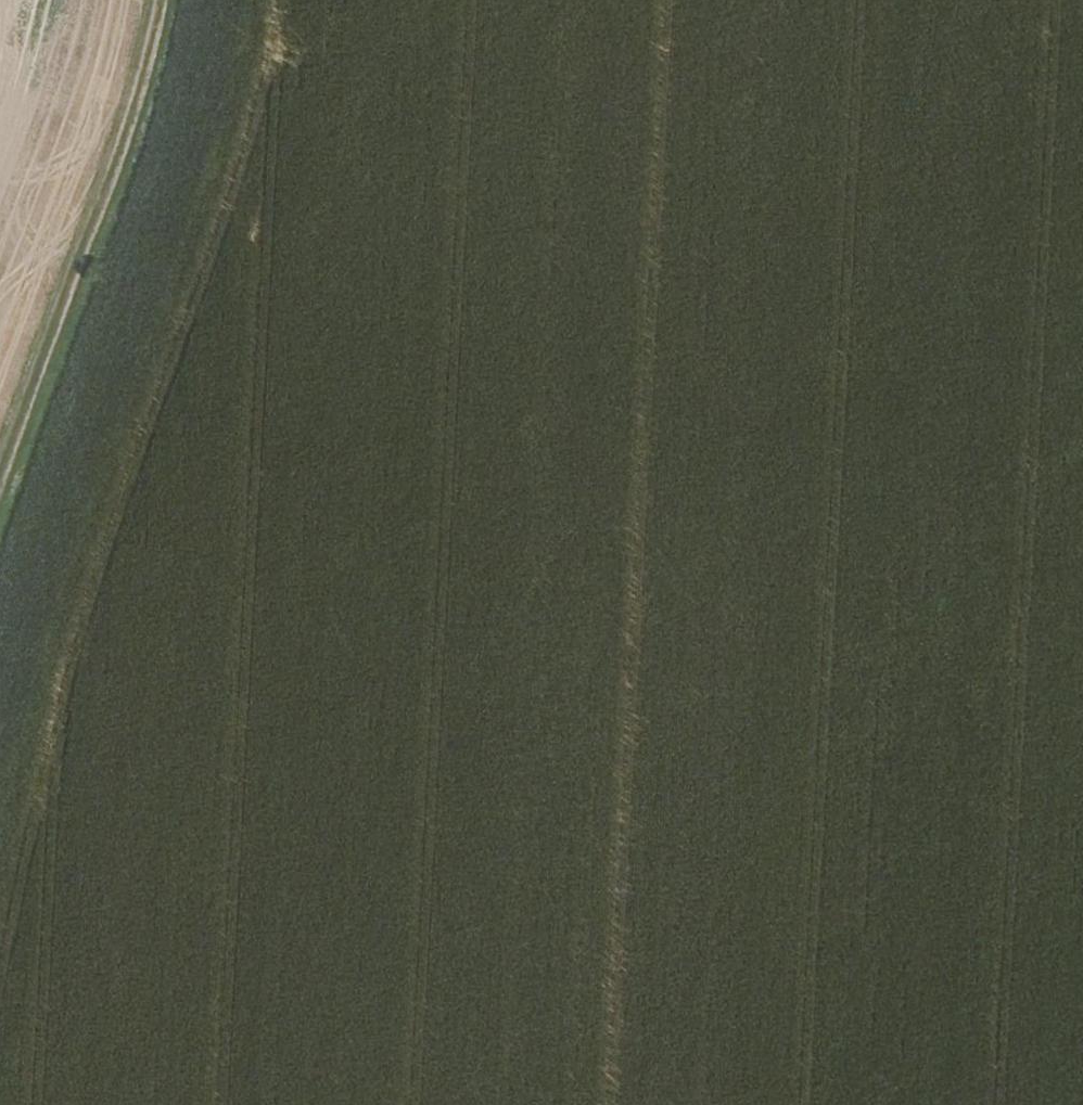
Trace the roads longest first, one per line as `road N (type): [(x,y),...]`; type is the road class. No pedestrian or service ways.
road 1 (track): [(0,506),(135,106),(162,0)]

